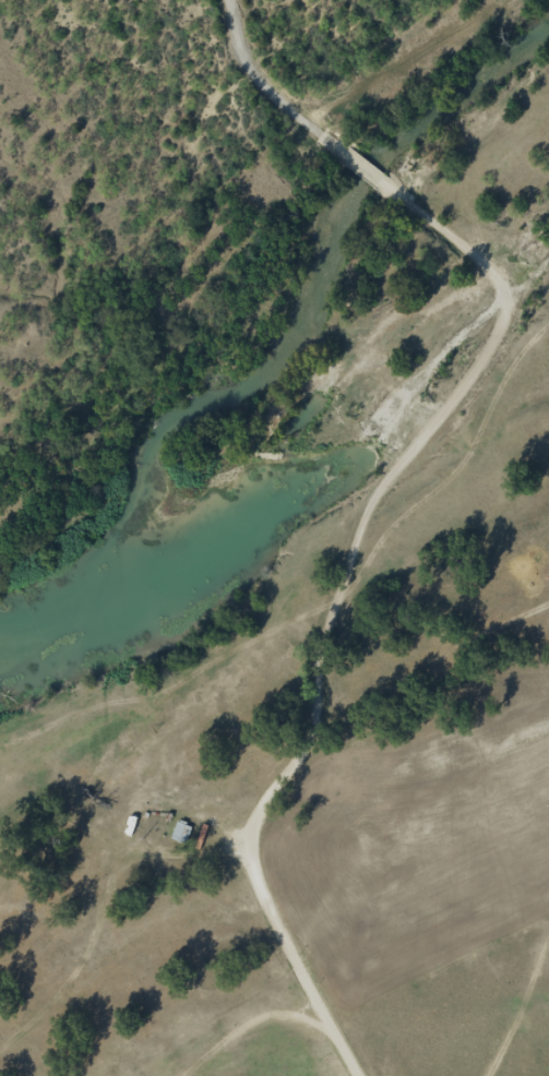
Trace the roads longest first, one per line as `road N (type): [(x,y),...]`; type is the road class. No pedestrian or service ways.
road 1 (residential): [(354,720),(359,627),(403,540),(533,399),(544,361),(527,328),(406,249)]
road 2 (residential): [(360,1075),(284,906),(337,726),(354,720)]
road 3 (residential): [(406,249),(359,219),(235,28),(232,0)]
road 4 (residential): [(548,661),(414,731),(354,720)]

